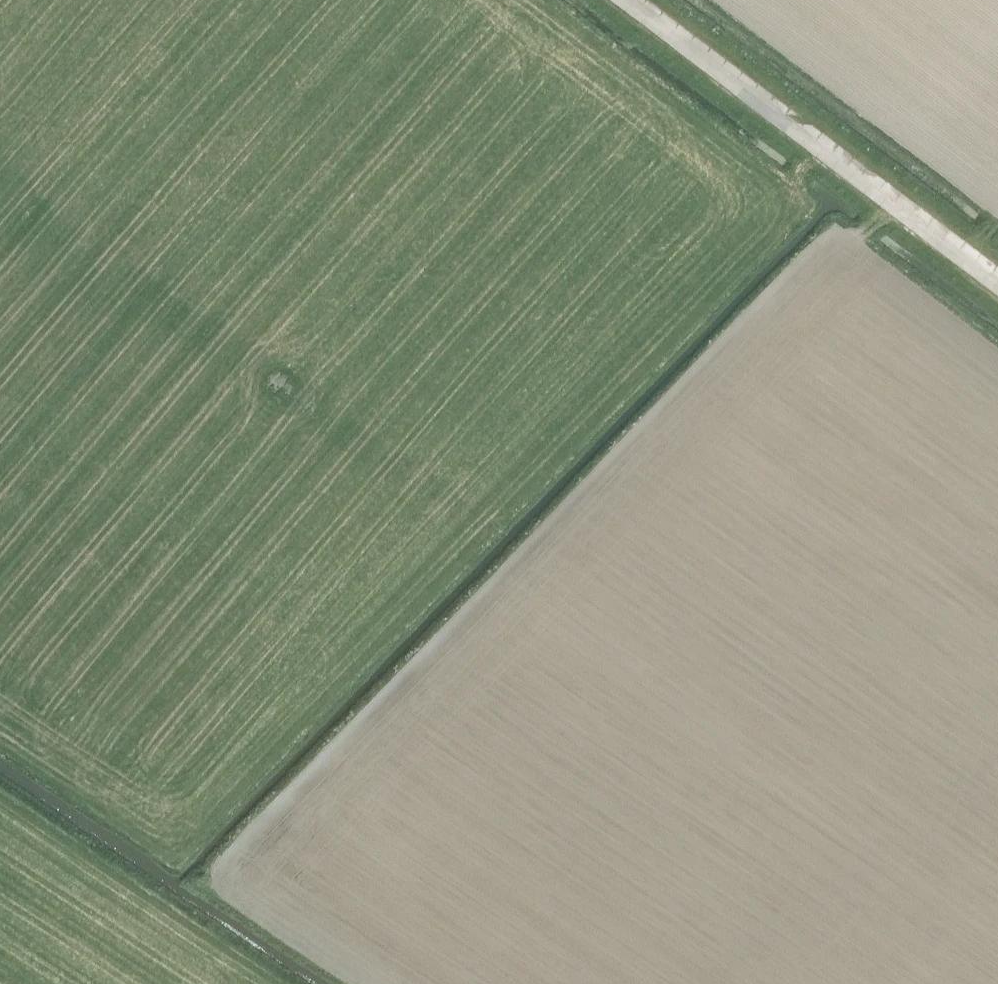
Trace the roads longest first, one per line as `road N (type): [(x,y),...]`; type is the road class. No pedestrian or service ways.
road 1 (unclassified): [(997,281),(630,0)]

